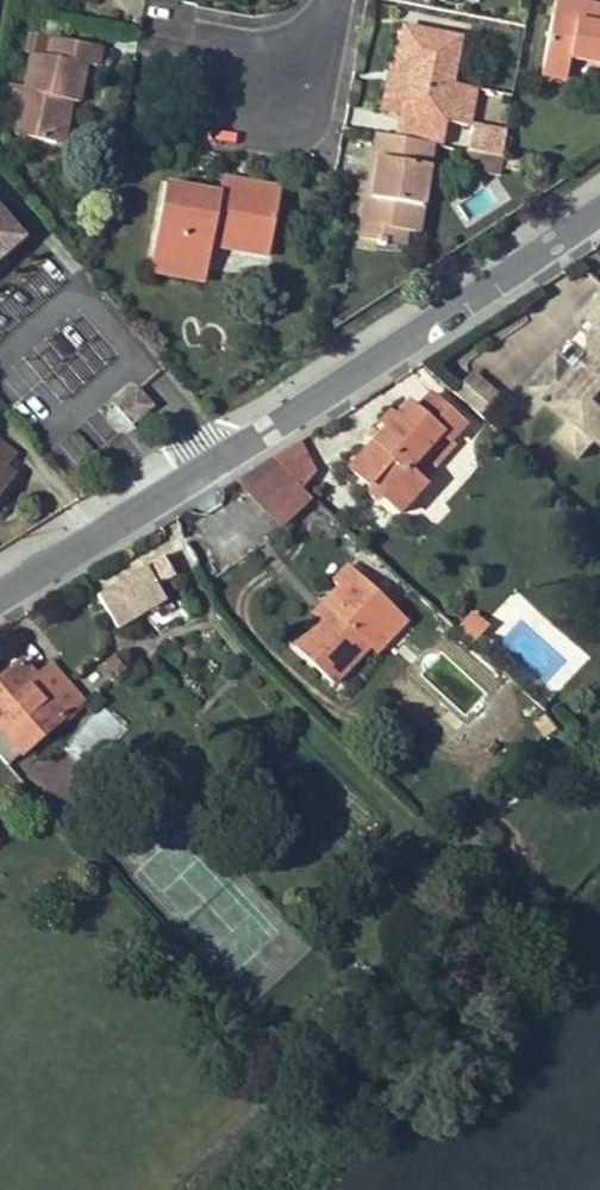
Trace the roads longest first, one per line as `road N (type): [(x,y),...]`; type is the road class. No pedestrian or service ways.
road 1 (unclassified): [(0,585),(599,198)]
road 2 (residential): [(256,93),(309,88),(328,0)]

